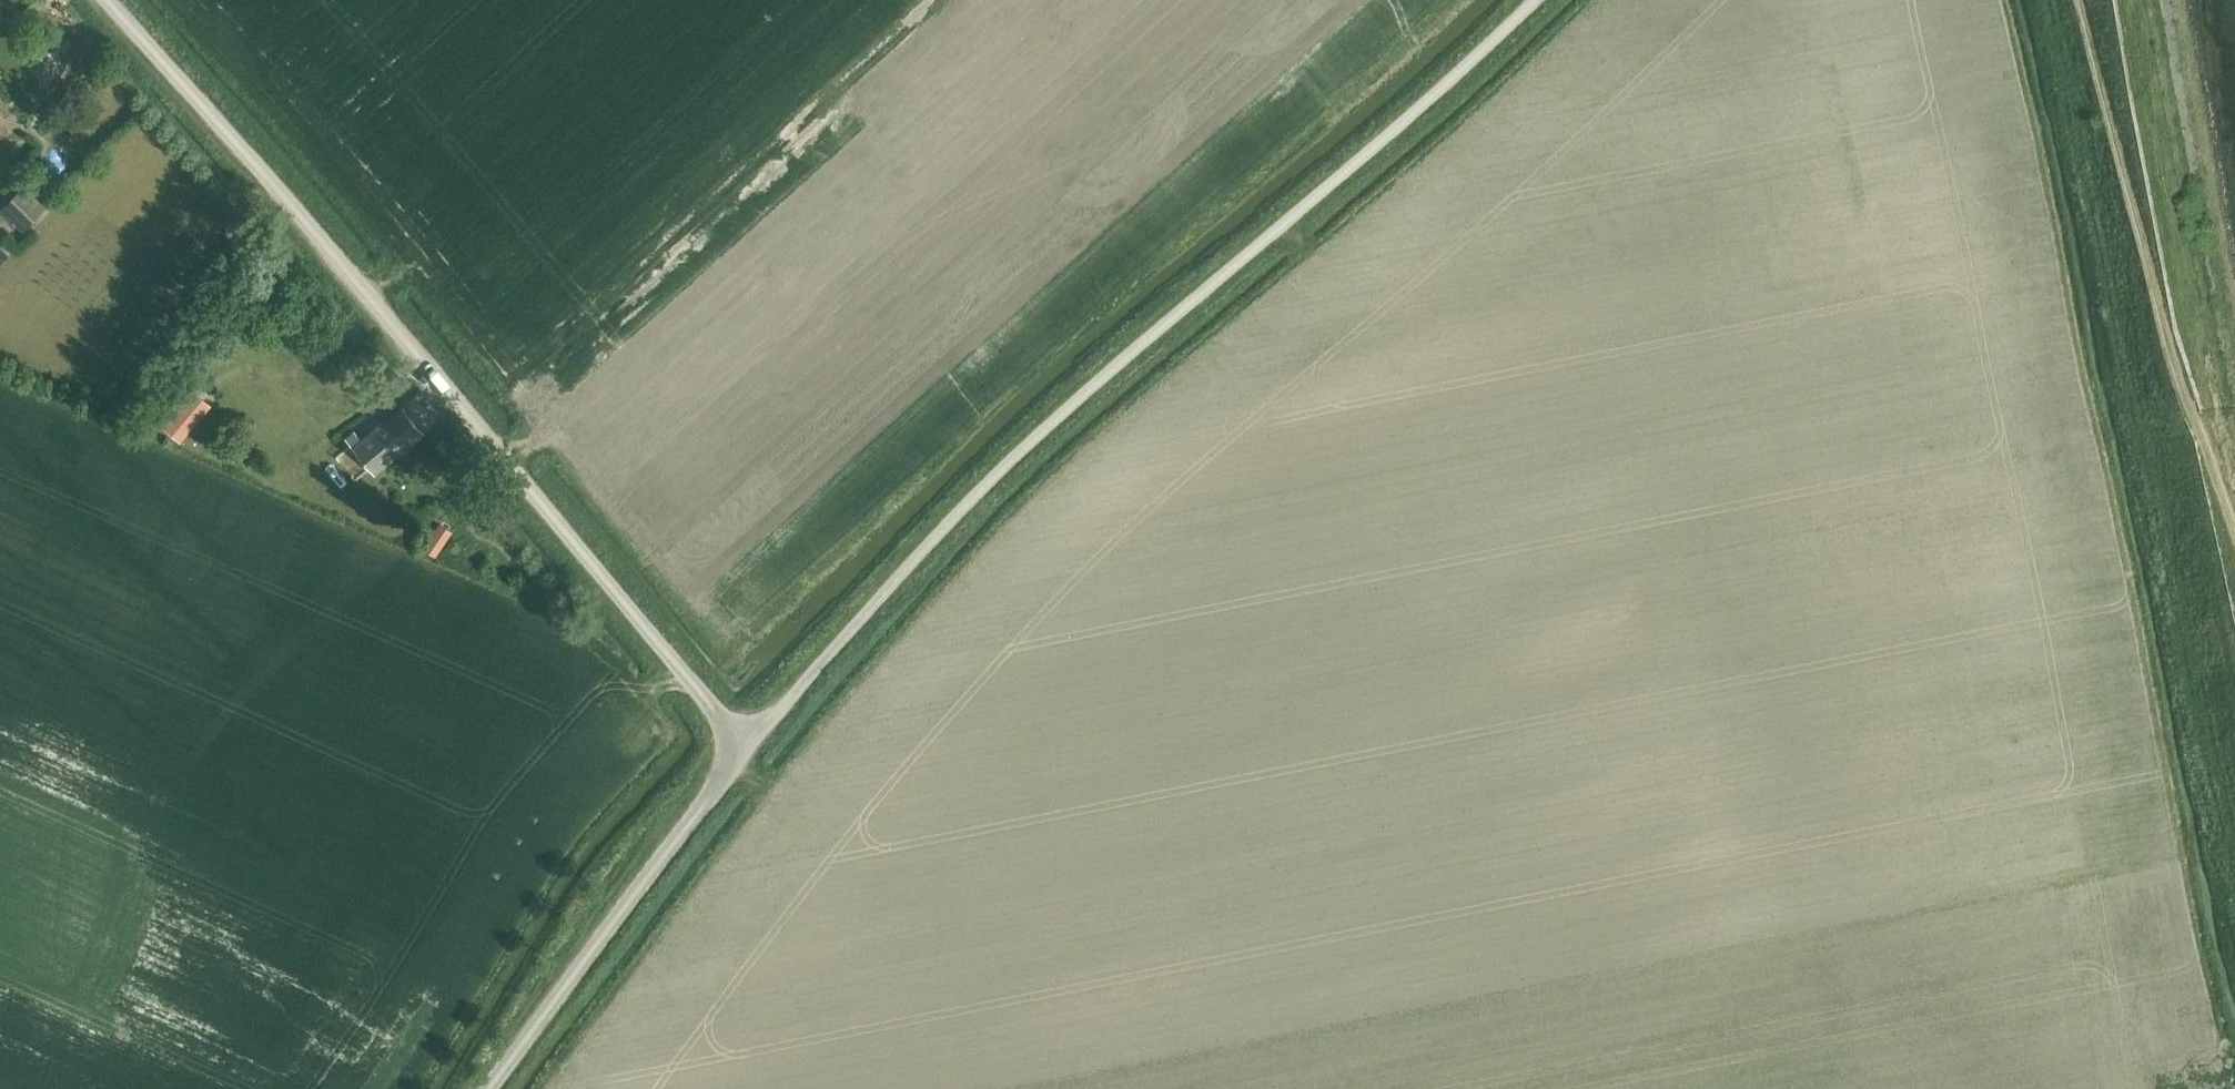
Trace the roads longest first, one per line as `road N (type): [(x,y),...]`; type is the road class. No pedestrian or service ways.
road 1 (unclassified): [(743,748),(1126,338),(1530,0)]
road 2 (unclassified): [(743,748),(240,139),(111,0)]
road 3 (unclassified): [(2092,0),(2168,284),(2234,494)]
road 4 (unclassified): [(488,1088),(743,748)]

